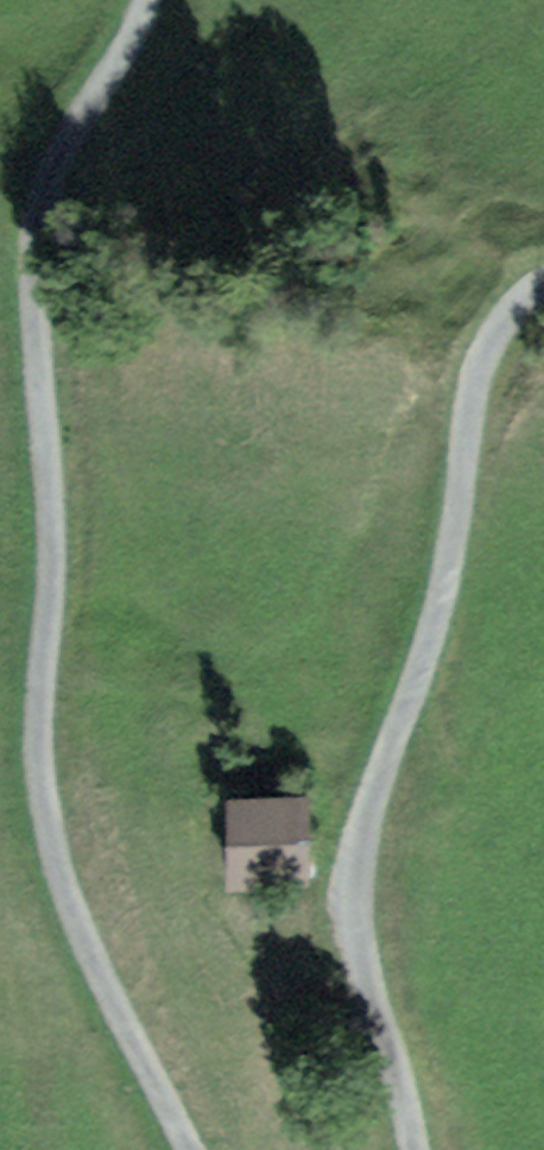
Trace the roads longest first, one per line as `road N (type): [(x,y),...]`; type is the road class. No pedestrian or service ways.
road 1 (track): [(192,1149),(120,1016),(62,885),(38,762),(37,691),(58,529),(35,341),(33,243),(145,0)]
road 2 (track): [(543,286),(504,319),(483,362),(437,623),(351,887),(351,927),(369,1002),(395,1062),(416,1149)]

